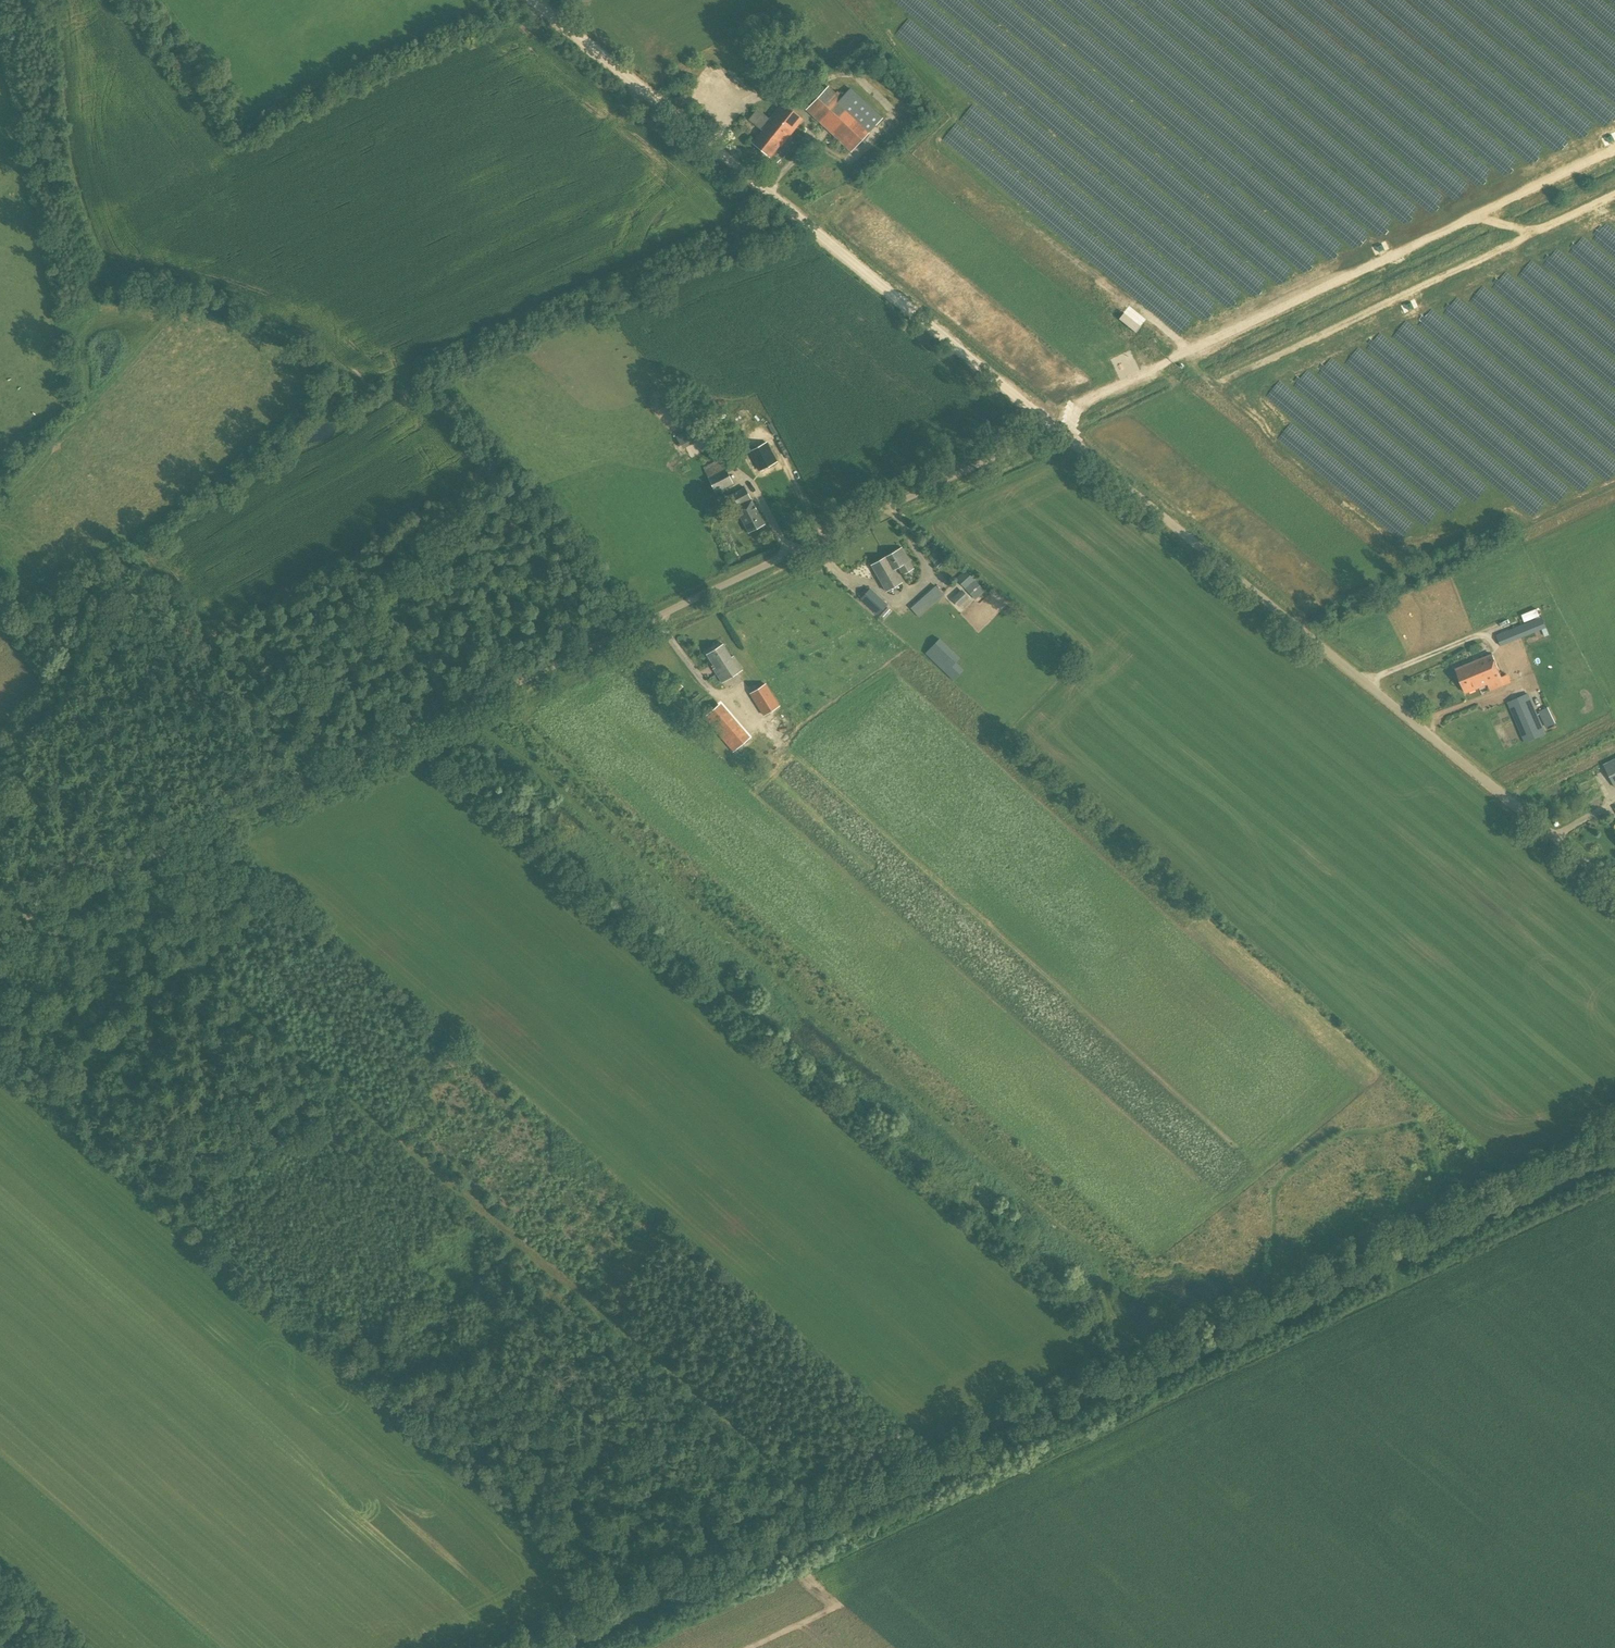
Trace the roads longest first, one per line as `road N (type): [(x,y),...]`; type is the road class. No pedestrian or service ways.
road 1 (unclassified): [(0,920),(1055,429)]
road 2 (unclassified): [(1614,886),(1055,429)]
road 3 (unclassified): [(1055,429),(533,0)]
road 4 (track): [(1174,362),(1070,412),(1055,429)]

